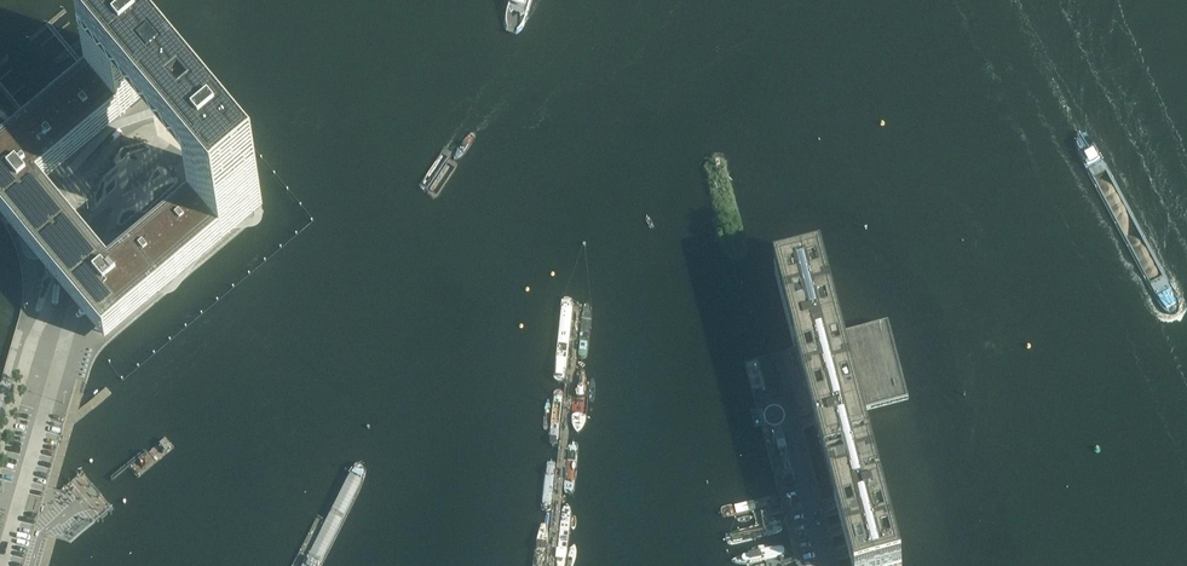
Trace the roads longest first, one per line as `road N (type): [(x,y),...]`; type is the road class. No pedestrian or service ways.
road 1 (residential): [(828,565),(792,424)]

